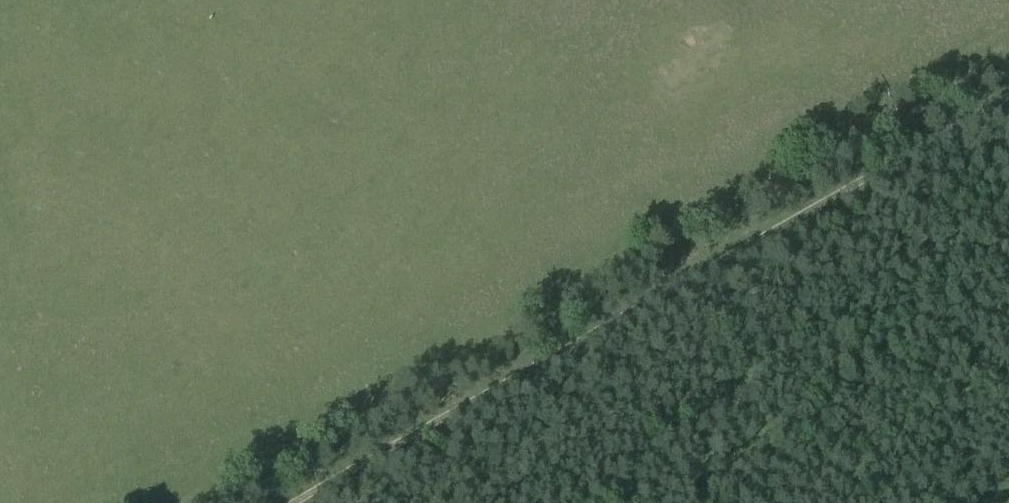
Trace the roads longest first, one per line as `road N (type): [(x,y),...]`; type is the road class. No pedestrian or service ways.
road 1 (track): [(294,502),(1008,97)]

